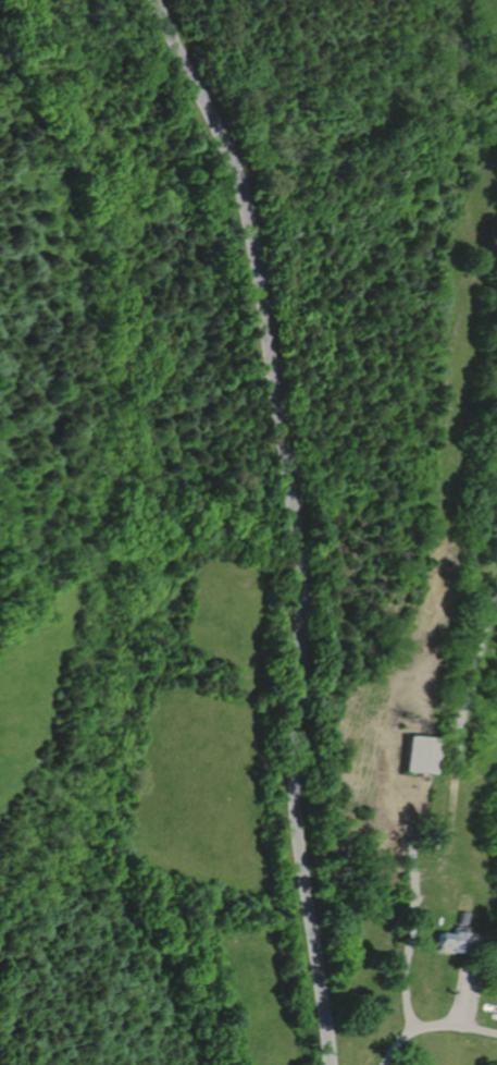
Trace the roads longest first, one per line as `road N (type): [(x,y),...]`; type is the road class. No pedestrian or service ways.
road 1 (tertiary): [(331,1064),(301,812),(307,577),(254,243),(229,154),(159,0)]
road 2 (track): [(496,598),(457,723),(447,840),(410,927)]

